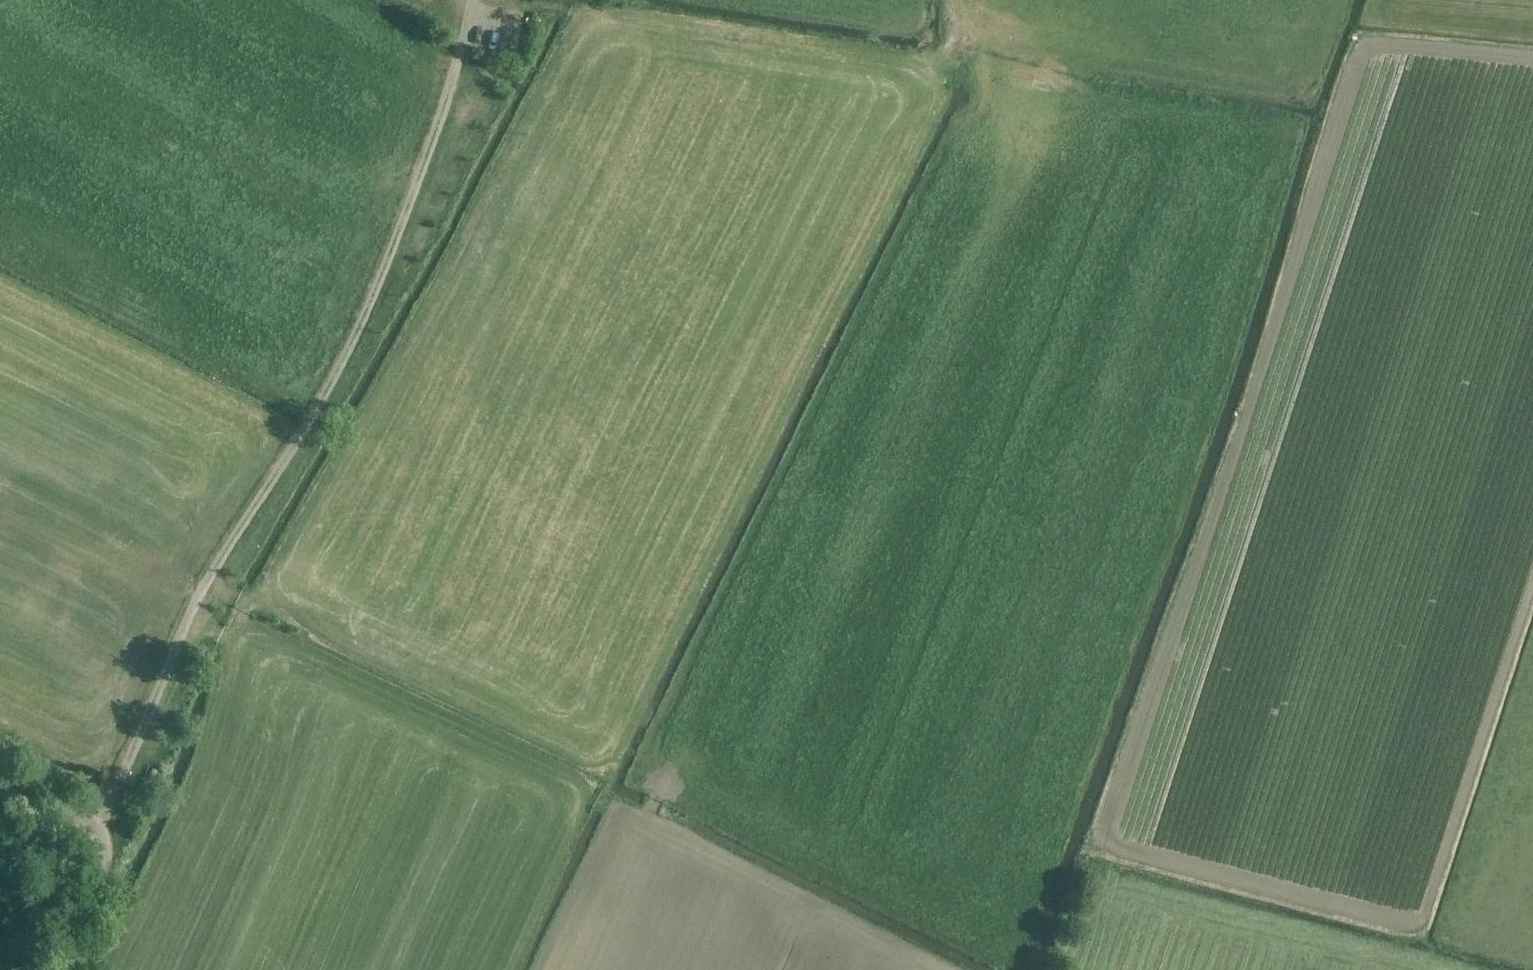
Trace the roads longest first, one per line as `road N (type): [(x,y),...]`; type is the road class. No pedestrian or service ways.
road 1 (unclassified): [(56,969),(106,842),(97,822),(0,773)]
road 2 (track): [(1362,37),(1532,55)]

